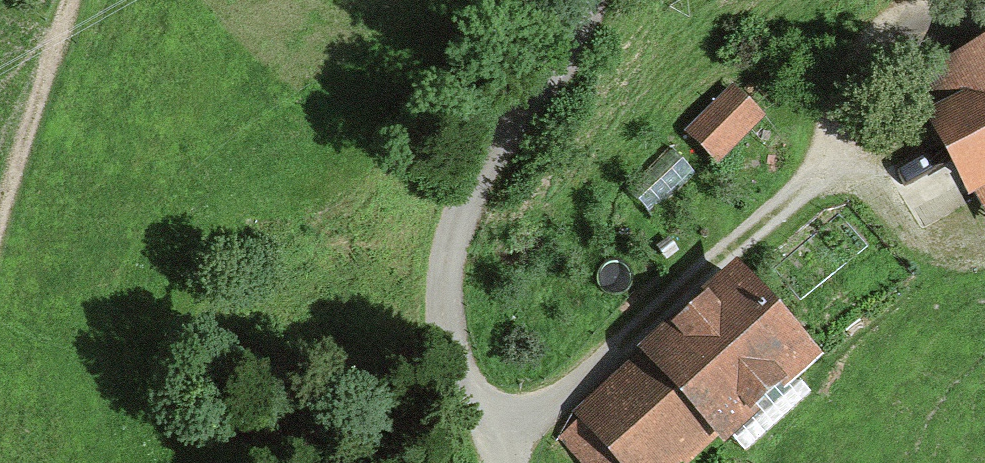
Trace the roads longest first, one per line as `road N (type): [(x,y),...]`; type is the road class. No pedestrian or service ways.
road 1 (track): [(813,181),(587,386),(542,413),(501,413),(467,385),(448,332),(448,258),(471,180),(580,49),(595,0)]
road 2 (track): [(75,0),(0,221)]
road 3 (track): [(813,181),(850,77),(874,37),(940,0)]

